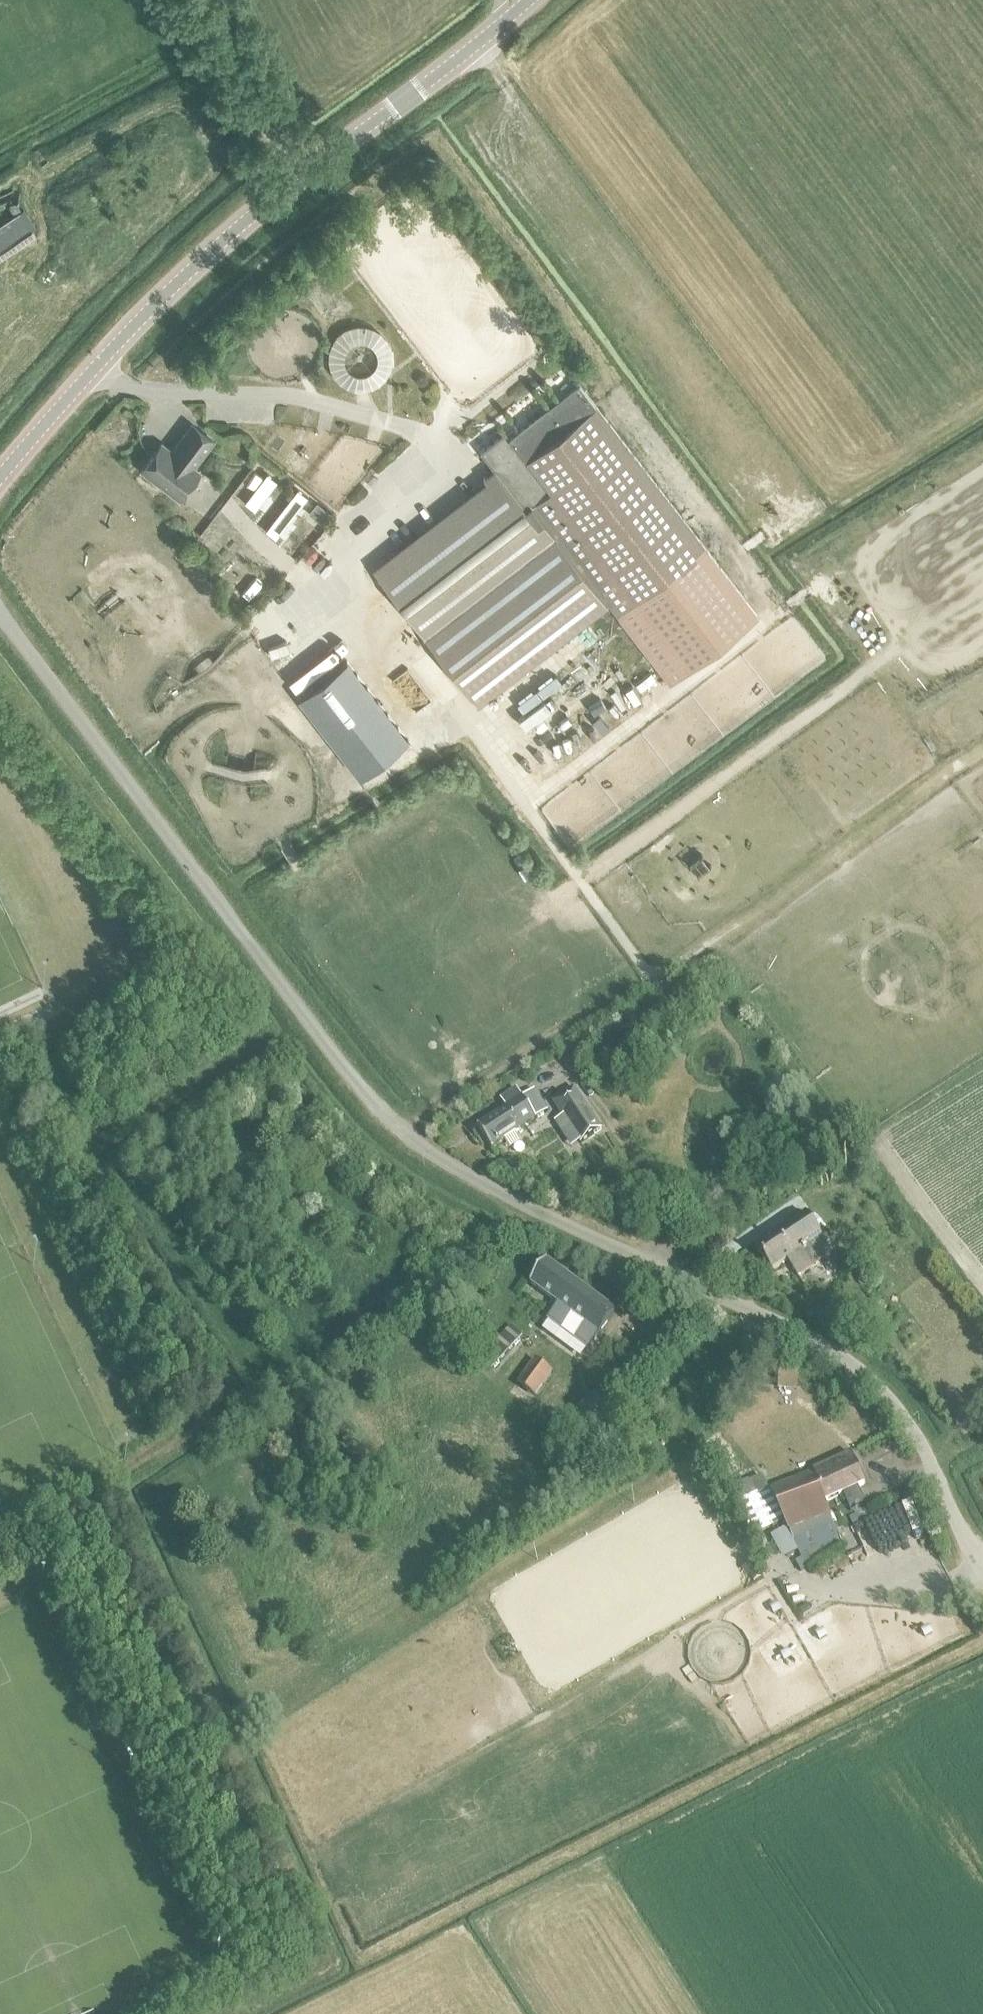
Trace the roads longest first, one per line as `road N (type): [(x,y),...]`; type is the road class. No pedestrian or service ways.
road 1 (unclassified): [(982,1573),(909,1425),(856,1372),(791,1332),(442,1167),(401,1138),(356,1091),(0,620)]
road 2 (tertiary): [(0,476),(196,263),(527,0)]

